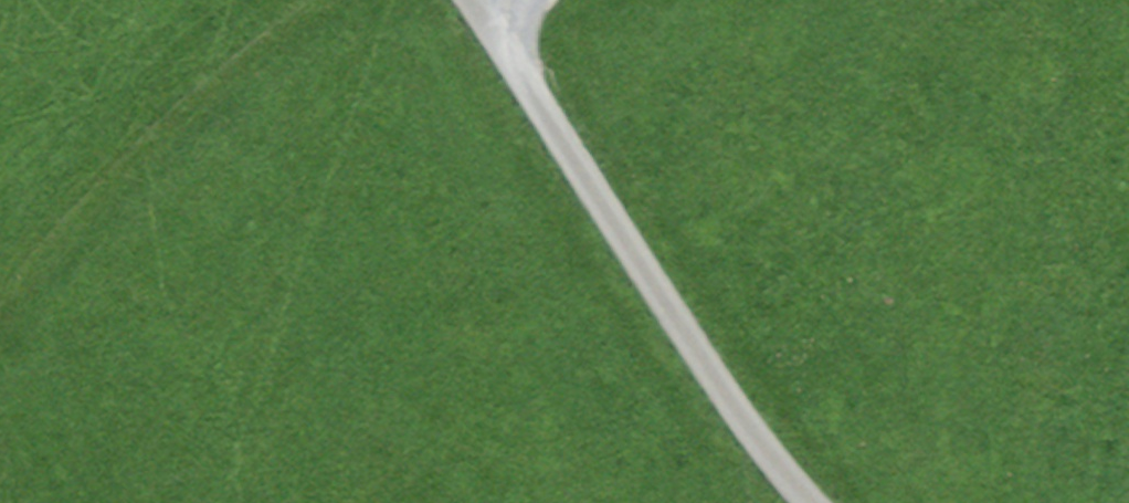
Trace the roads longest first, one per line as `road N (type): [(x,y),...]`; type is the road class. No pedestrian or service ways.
road 1 (unclassified): [(806,502),(660,297),(506,36),(474,0)]
road 2 (track): [(318,0),(286,17),(85,208),(0,318)]

